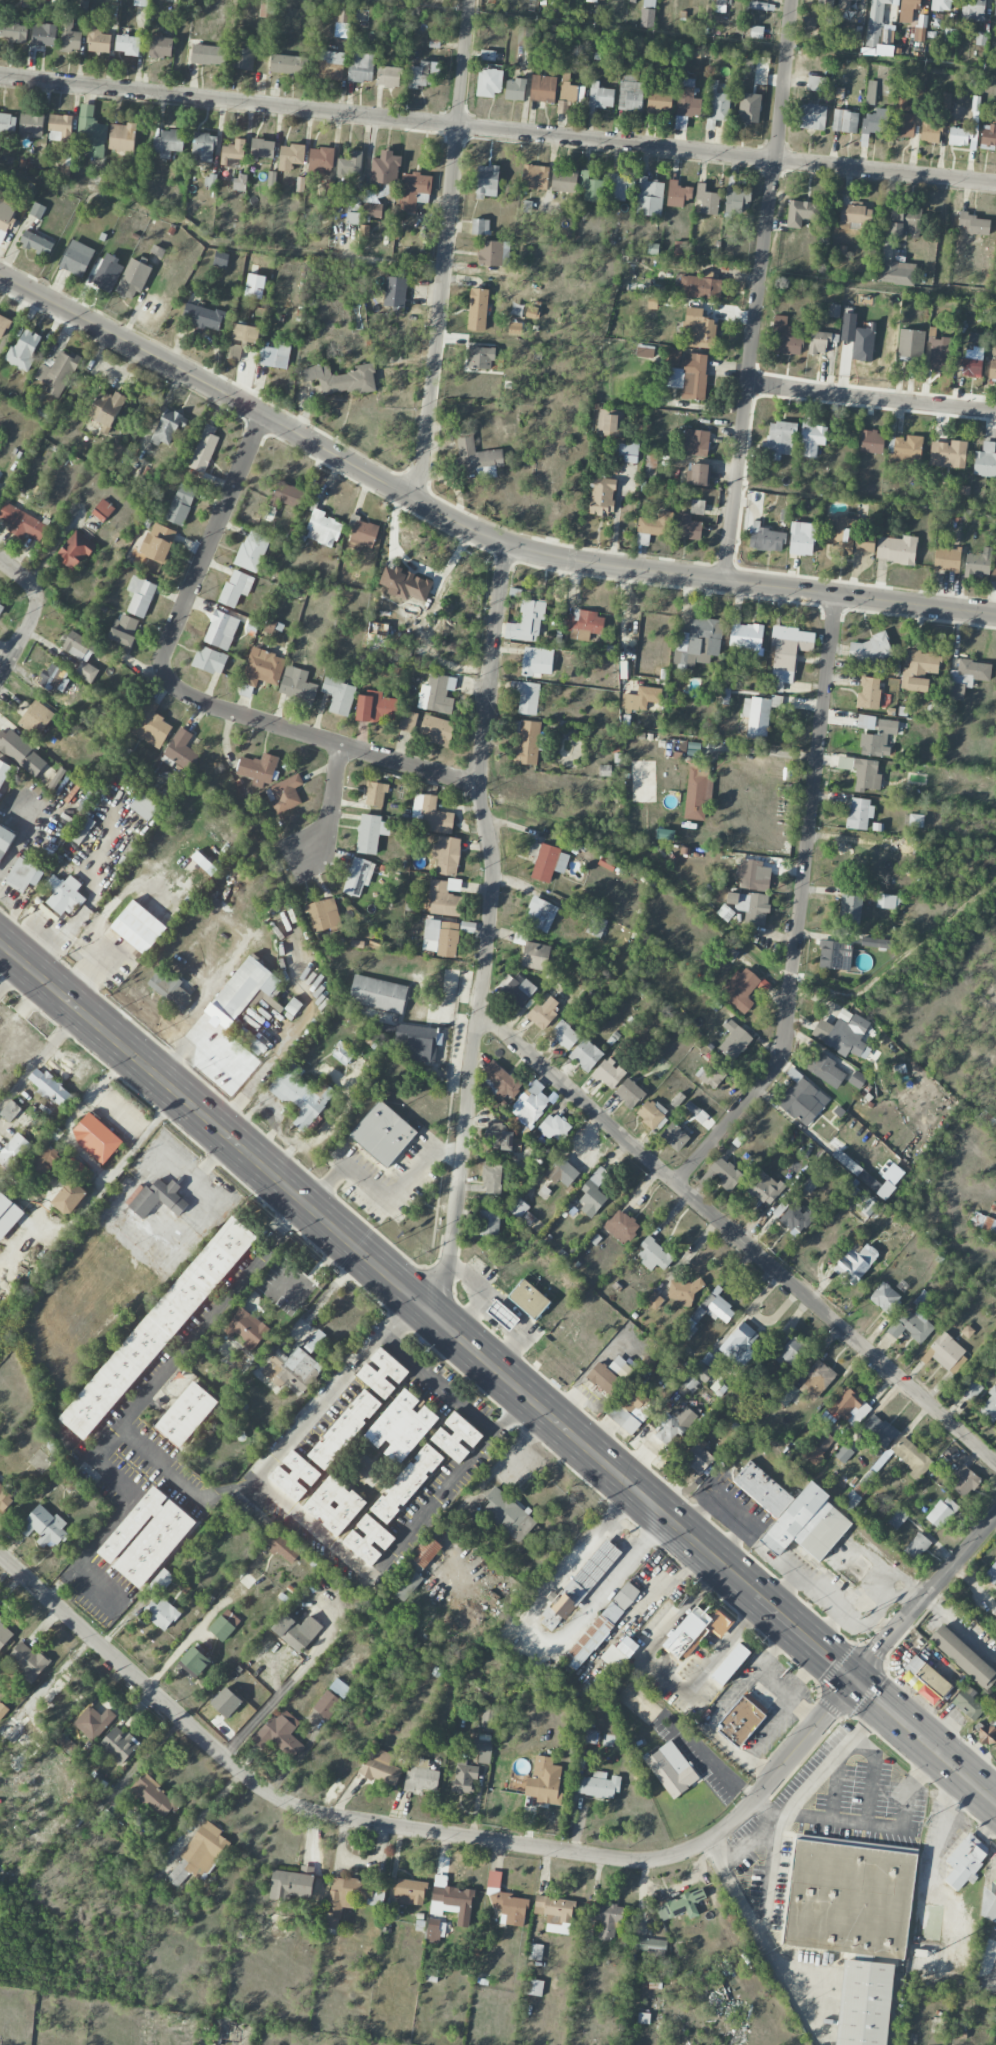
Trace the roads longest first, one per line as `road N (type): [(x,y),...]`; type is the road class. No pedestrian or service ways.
road 1 (primary): [(995,1803),(0,943)]
road 2 (tertiary): [(995,613),(524,549),(420,503),(0,275)]
road 3 (residential): [(854,1679),(731,1825),(678,1854),(625,1859),(341,1817),(285,1801),(222,1756),(0,1554)]
road 4 (residential): [(995,183),(0,76)]
road 5 (residential): [(415,1298),(447,1268),(492,915),(482,759),(507,543)]
road 6 (residential): [(478,1015),(995,1462)]
road 7 (residential): [(675,1182),(784,1049),(836,593)]
road 8 (residential): [(724,579),(794,0)]
road 9 (residential): [(420,503),(472,0)]
road 10 (residential): [(481,785),(208,704),(172,686),(162,667)]
road 11 (residential): [(162,667),(263,415)]
road 12 (residential): [(995,410),(748,383)]
road 13 (residential): [(854,1679),(995,1519)]
road 14 (residential): [(277,865),(326,842),(342,745)]
road 15 (residential): [(0,675),(38,600),(29,581),(0,558)]

